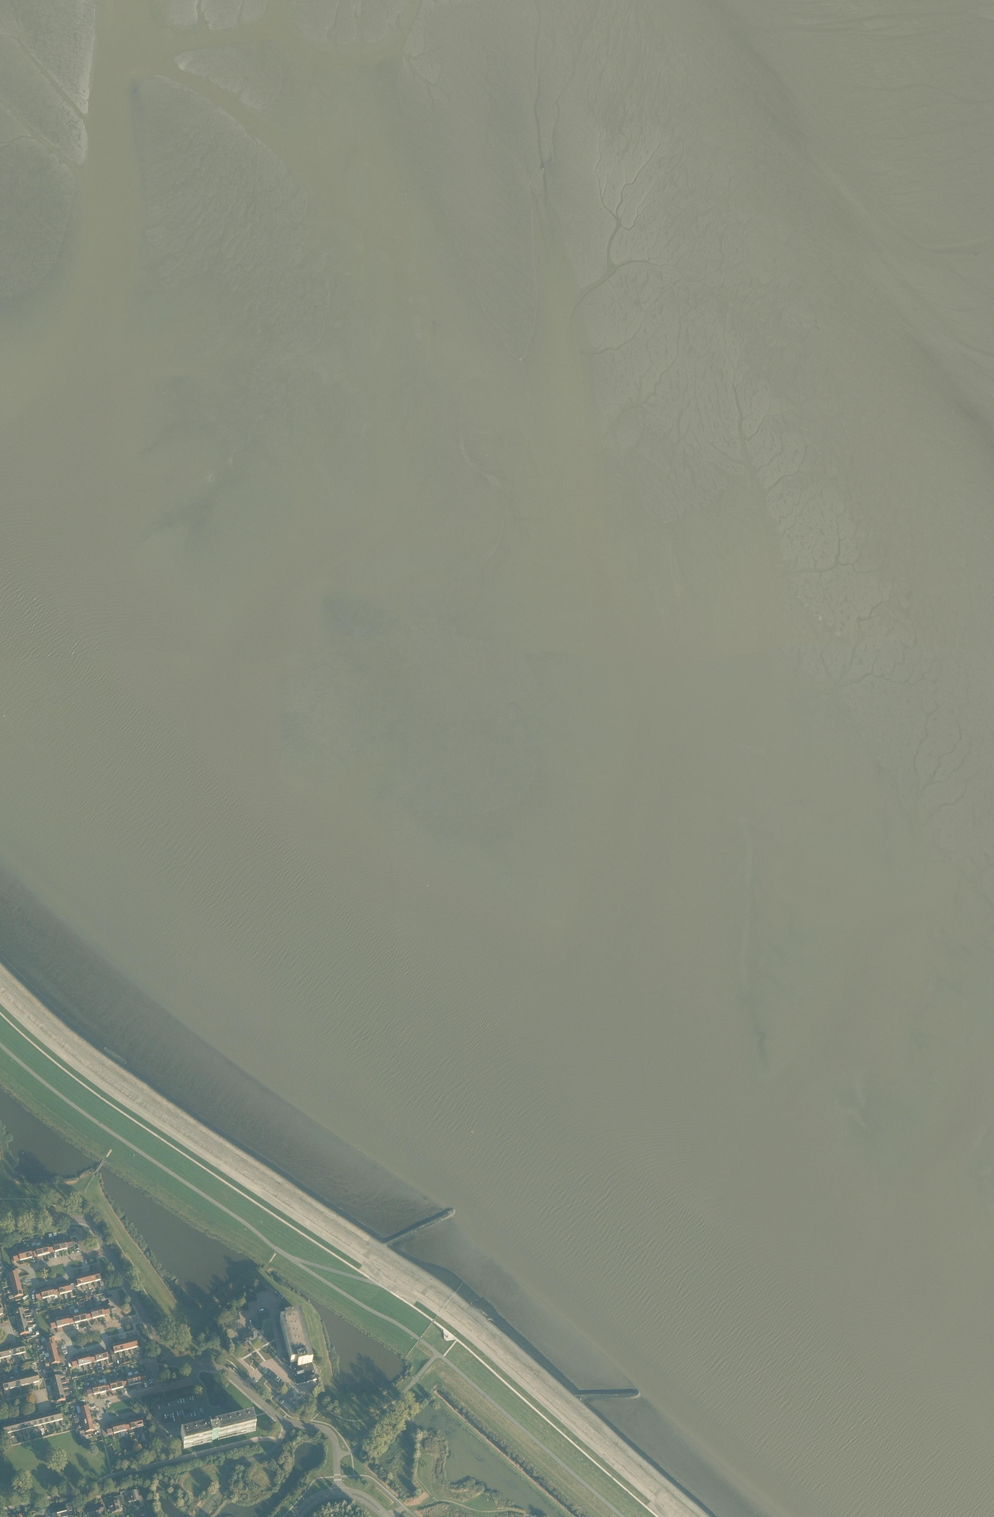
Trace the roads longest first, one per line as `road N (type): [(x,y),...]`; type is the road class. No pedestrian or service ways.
road 1 (residential): [(288,1423),(269,1453),(228,1469),(202,1516)]
road 2 (residential): [(107,1251),(83,1222),(0,1221)]

